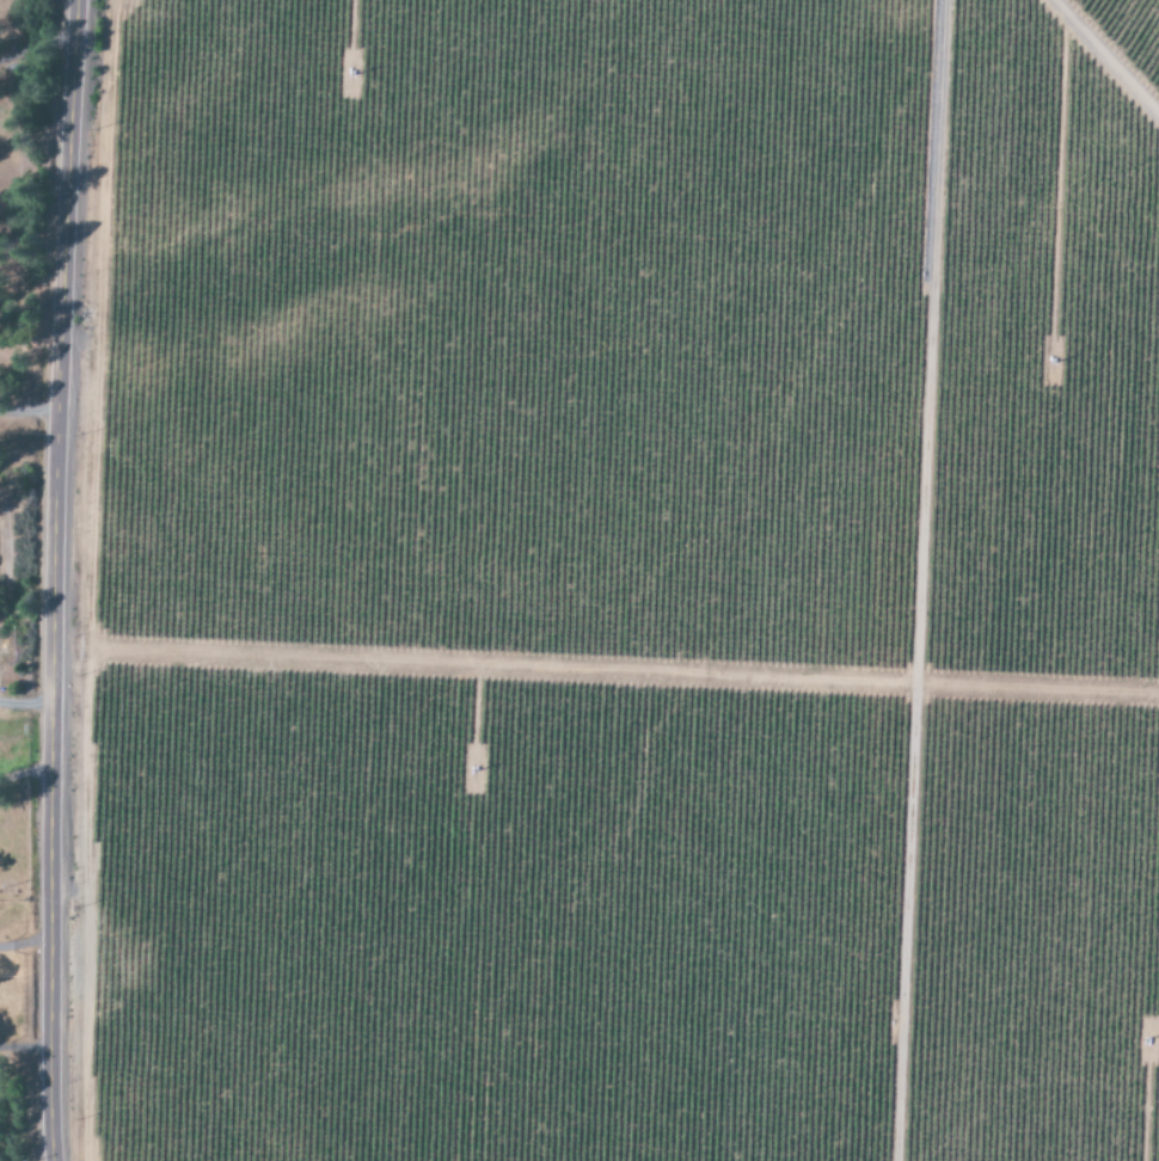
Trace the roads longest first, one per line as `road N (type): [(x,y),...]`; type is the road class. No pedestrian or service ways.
road 1 (residential): [(58,1160),(62,413),(75,0)]

